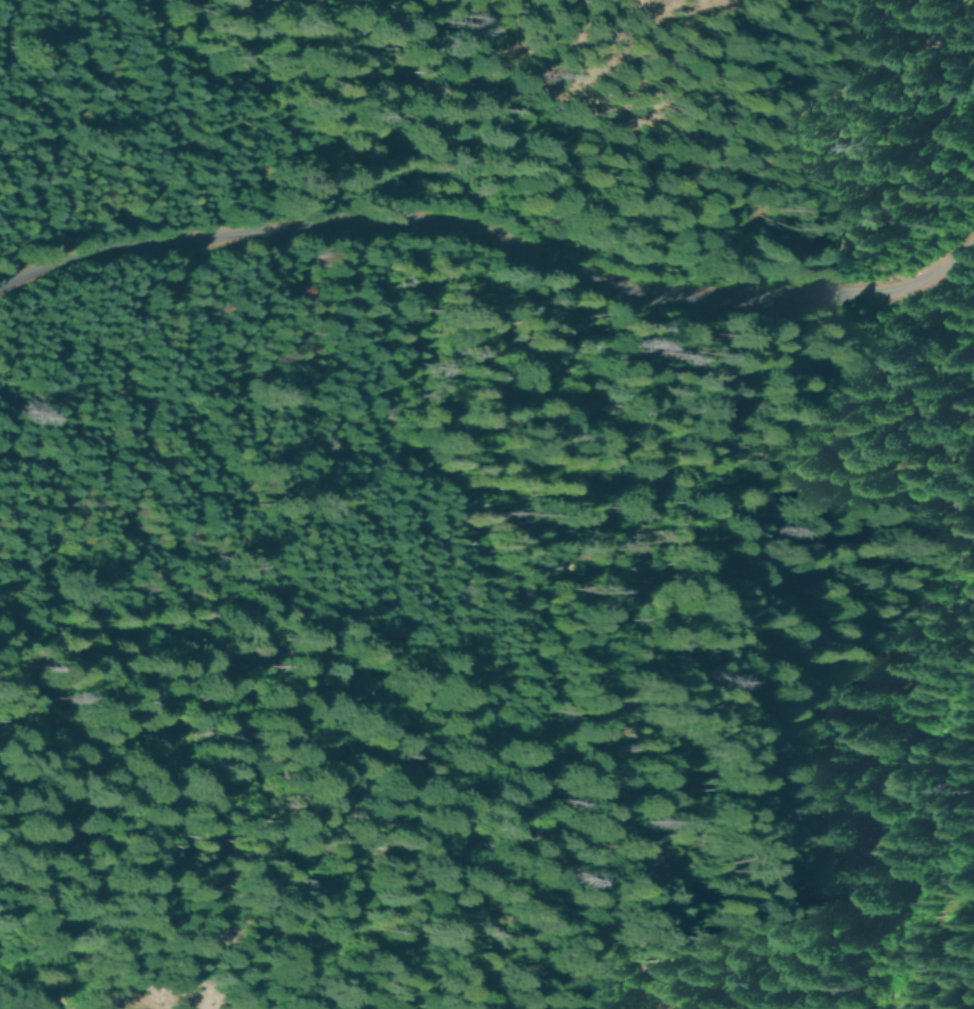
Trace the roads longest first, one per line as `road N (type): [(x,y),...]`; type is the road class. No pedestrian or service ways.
road 1 (residential): [(973,259),(943,288),(804,303),(613,294),(434,230),(119,243),(0,302)]

